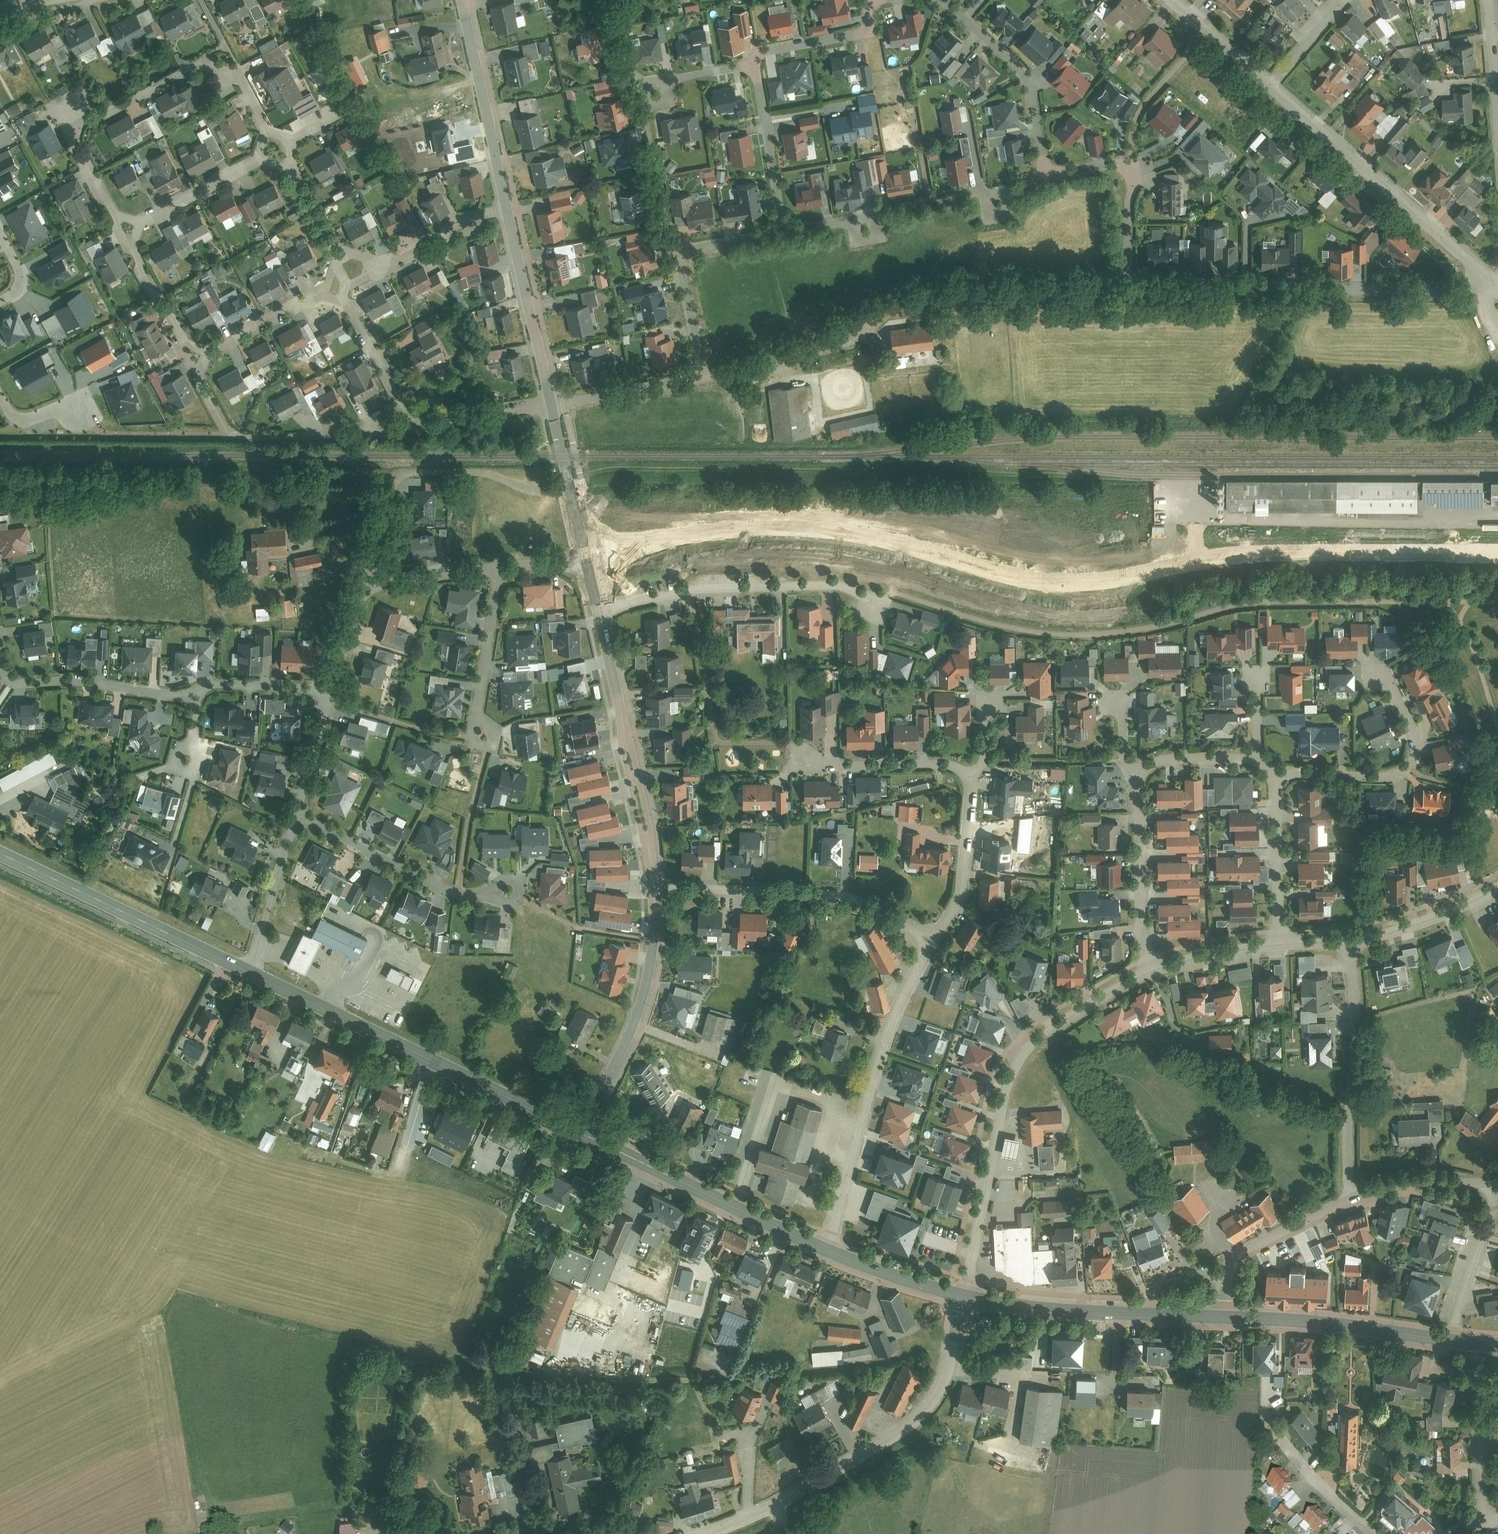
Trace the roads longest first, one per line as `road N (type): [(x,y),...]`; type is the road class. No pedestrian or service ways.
road 1 (residential): [(1497,553),(1235,557),(1064,585),(1003,578),(830,531),(744,528),(665,539)]
road 2 (residential): [(1488,276),(1474,290),(1145,289),(1126,267),(1128,166),(1117,160),(1048,172)]
road 3 (track): [(573,488),(599,465),(1061,474)]
road 4 (residential): [(1151,971),(1063,1022),(1019,1064),(961,1300)]
road 5 (residential): [(552,401),(703,379),(678,249),(789,227)]
road 6 (residential): [(961,1300),(943,1383),(893,1447),(703,1533)]
road 7 (primary): [(579,1133),(248,971)]
road 8 (residential): [(826,1252),(869,1094),(929,941)]
road 9 (residential): [(1270,79),(1488,276)]
road 10 (residential): [(573,488),(540,490),(472,473),(400,475),(365,585)]
road 11 (residential): [(929,941),(863,900),(654,884)]
road 12 (residential): [(607,608),(697,589),(837,586),(876,599),(876,613)]
road 13 (primary): [(248,971),(0,854)]
road 14 (primary): [(826,1252),(579,1133)]
road 15 (primary): [(1226,1318),(961,1300)]
road 16 (unclassified): [(654,884),(644,992),(579,1133)]
road 17 (unclassified): [(604,627),(654,884)]
road 18 (residential): [(197,372),(233,436),(344,438),(419,427)]
road 19 (residential): [(1351,944),(1349,1201)]
road 20 (residential): [(1375,674),(1391,681),(1415,731),(1412,765),(1376,777),(1274,776)]
road 21 (residential): [(264,128),(245,81),(193,67),(82,127)]
road 22 (residential): [(297,817),(458,894),(509,889)]
road 23 (primary): [(1451,1341),(1226,1318)]
road 24 (residential): [(463,0),(507,208)]
road 25 (residential): [(1048,172),(1027,80),(1007,52),(944,0)]
road 26 (residential): [(196,692),(72,680),(19,685),(0,665)]
road 27 (residential): [(507,208),(552,401)]
road 28 (residential): [(1138,776),(1141,934),(1151,971)]
road 29 (residential): [(1349,1201),(1235,1258),(1226,1318)]
road 30 (residential): [(1480,1527),(1481,1343)]
road 31 (residential): [(753,56),(789,227)]
road 32 (residential): [(972,779),(940,764),(801,762)]
road 33 (residential): [(929,941),(944,927),(962,889),(972,779)]
road 34 (residential): [(1281,947),(1274,776)]
road 35 (residential): [(501,568),(476,714),(483,735)]
road 36 (residential): [(297,817),(248,971)]
road 37 (residential): [(1451,1341),(1491,1185)]
road 38 (residential): [(1497,887),(1351,944)]
road 39 (residential): [(867,0),(873,30),(753,56)]
road 40 (residential): [(419,427),(395,399),(343,298)]
road 41 (residential): [(1491,1185),(1413,1182),(1349,1201)]
road 42 (primary): [(961,1300),(826,1252)]
road 43 (residential): [(380,269),(465,221),(507,208)]
road 44 (residential): [(501,568),(365,585)]
road 45 (residential): [(419,427),(552,401)]
road 46 (residential): [(142,223),(260,159)]
road 47 (residential): [(327,689),(213,684),(196,692)]
road 48 (residential): [(1281,947),(1151,971)]
road 49 (residential): [(327,689),(297,817)]
road 50 (residential): [(212,353),(321,293)]
road 51 (residential): [(1177,0),(1270,79)]

